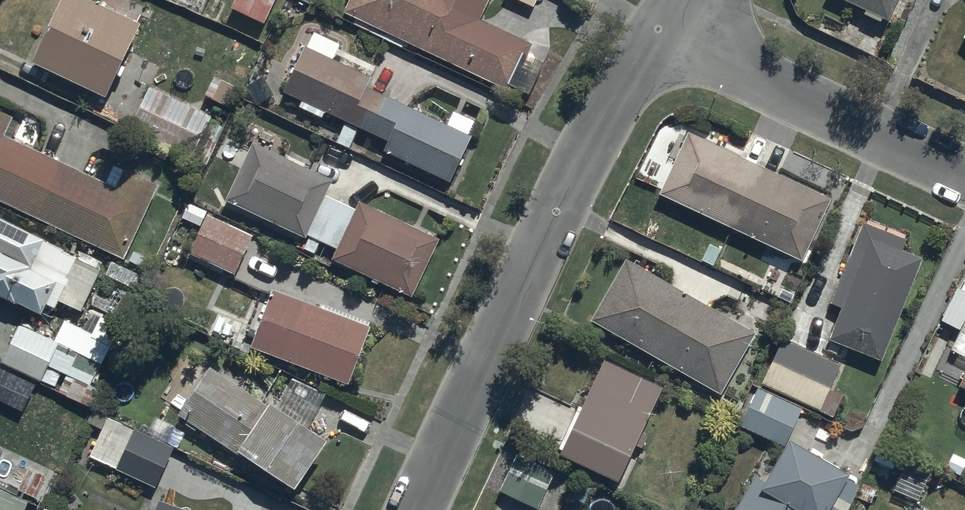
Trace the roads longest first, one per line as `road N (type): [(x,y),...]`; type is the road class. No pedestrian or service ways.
road 1 (residential): [(656,28),(606,106),(416,509)]
road 2 (residential): [(656,28),(964,174)]

